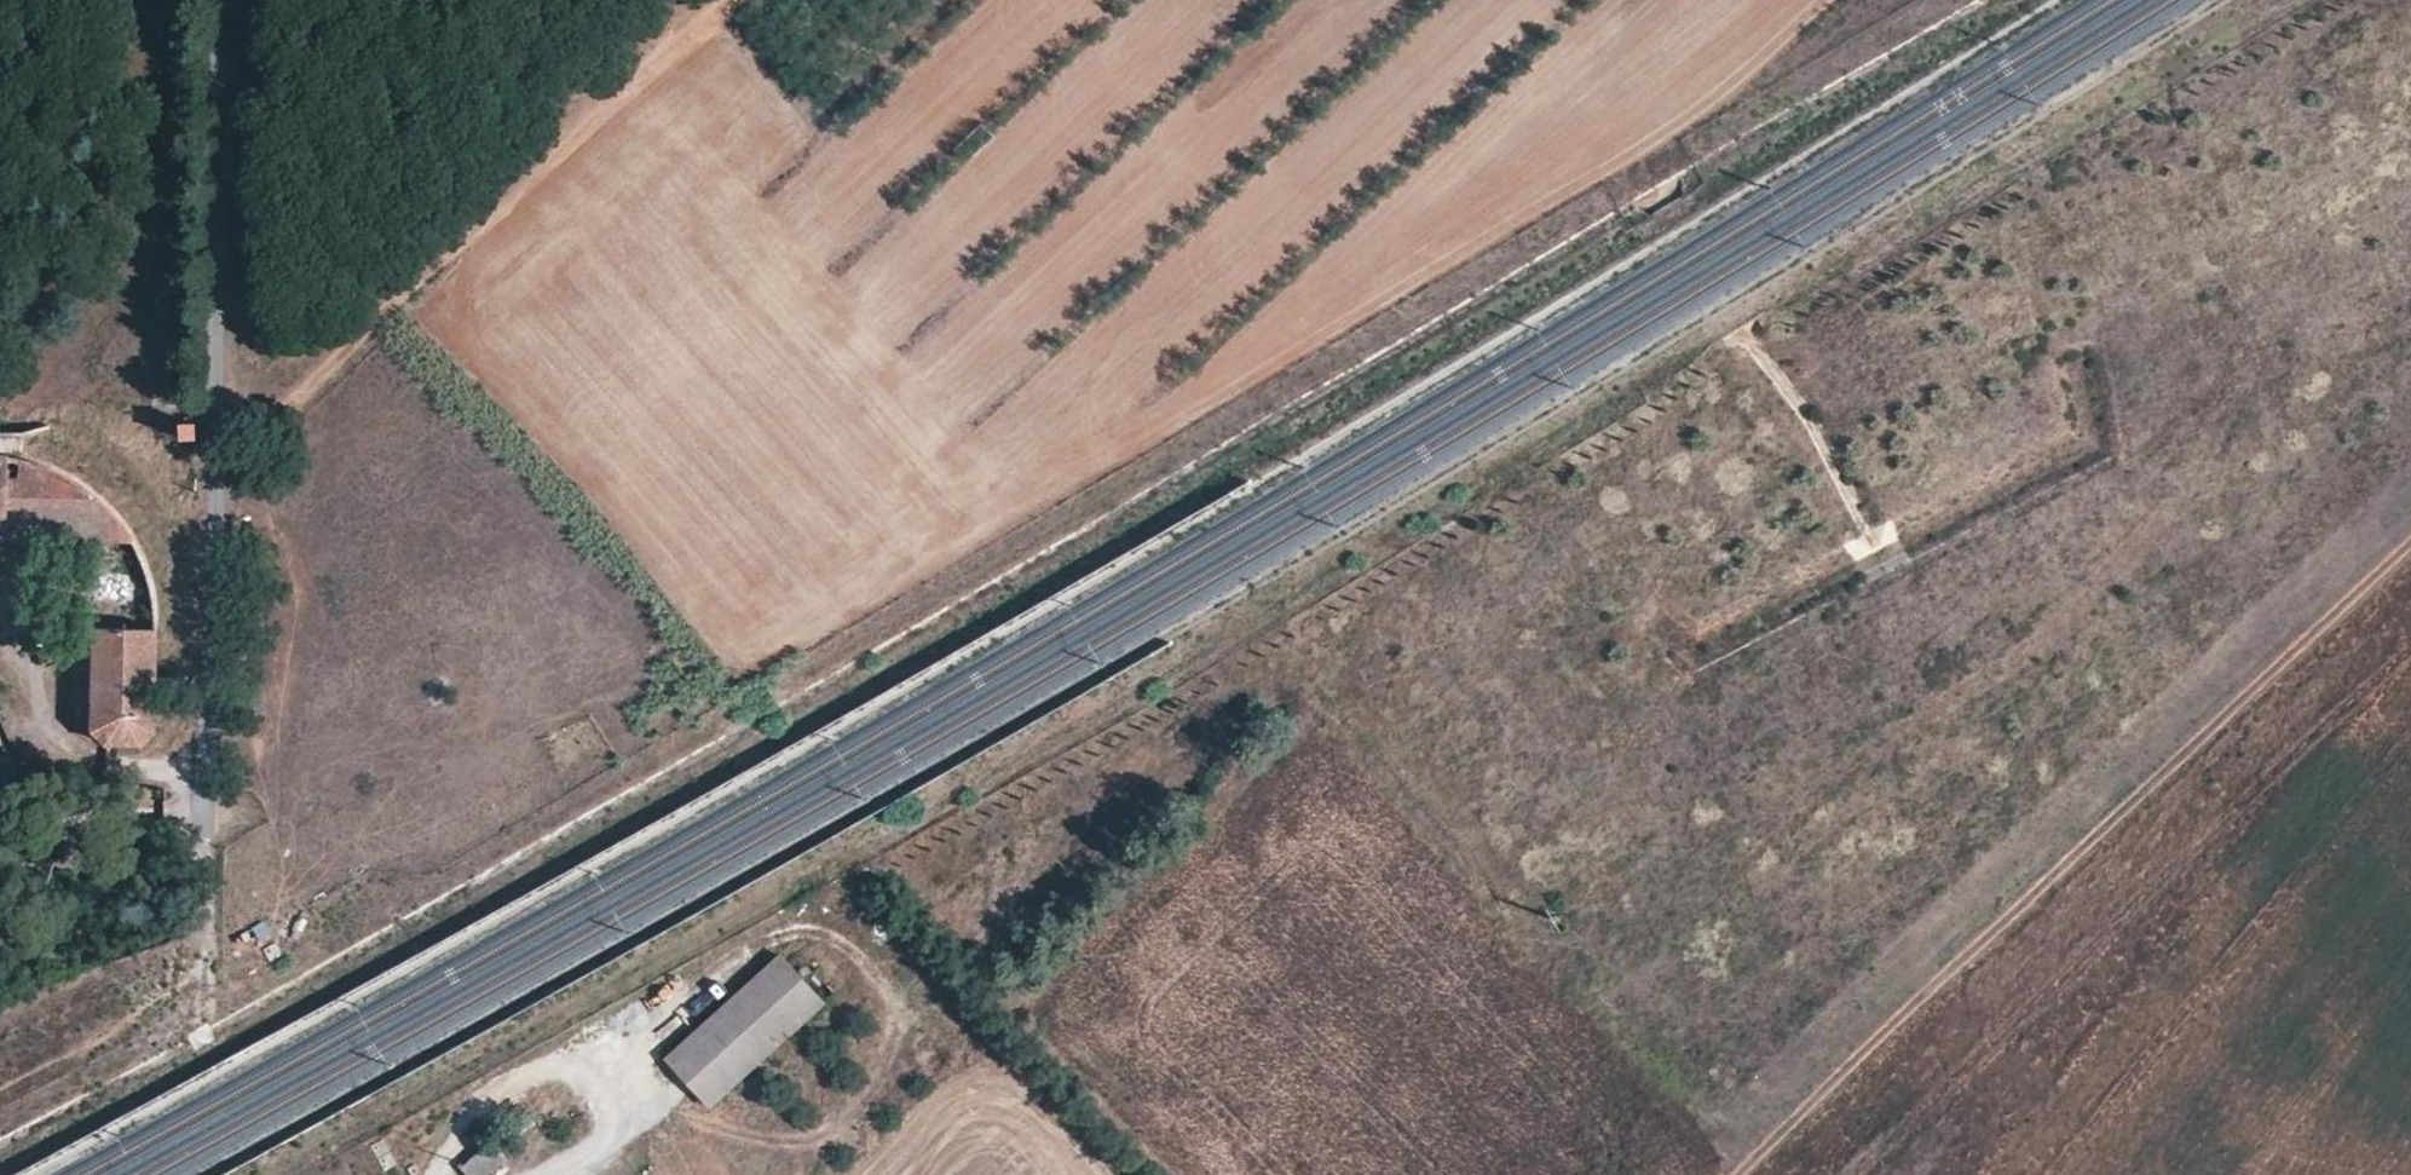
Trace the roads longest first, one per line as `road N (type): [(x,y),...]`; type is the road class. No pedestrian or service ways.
road 1 (track): [(2410,550),(1742,1174)]
road 2 (unclassified): [(205,826),(219,0)]

